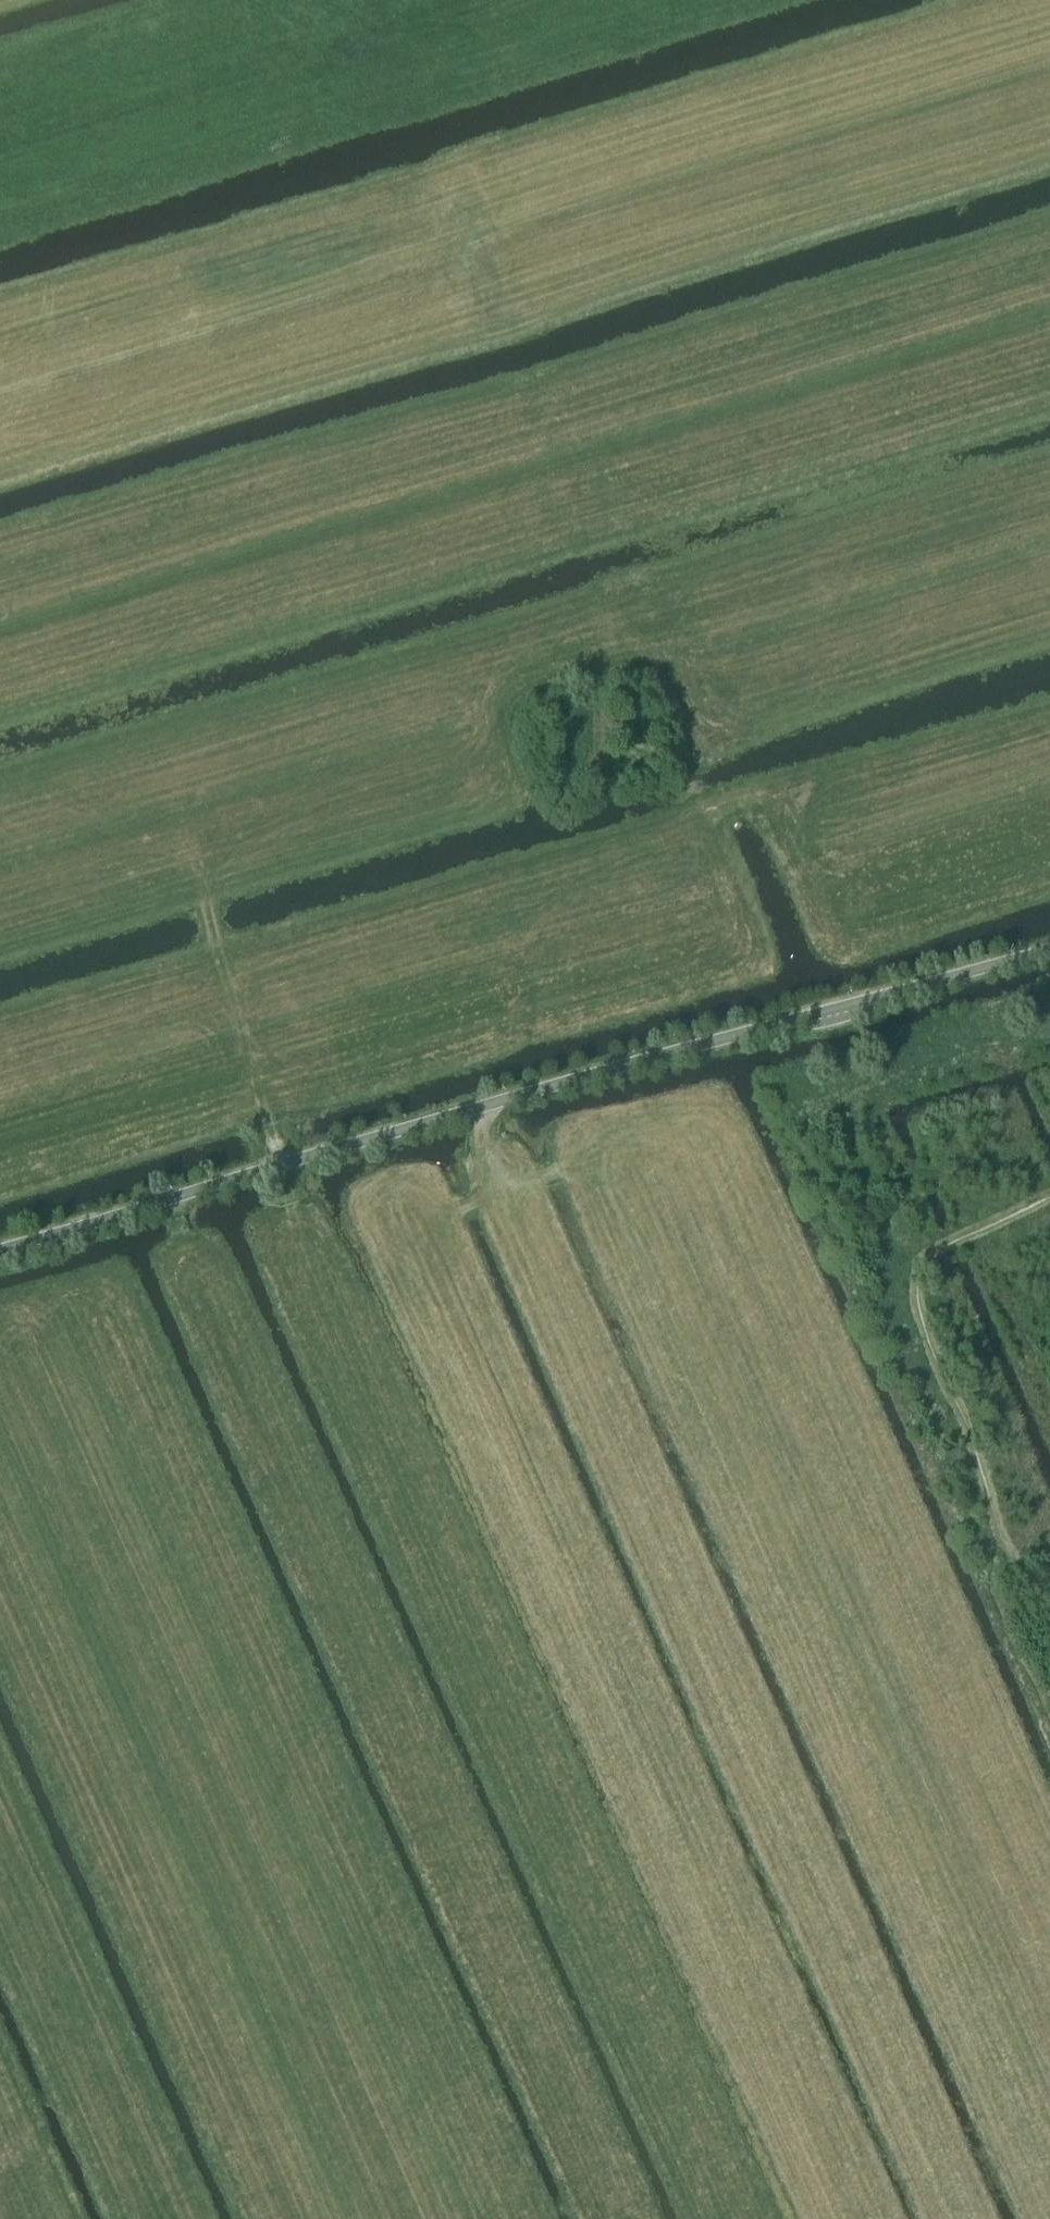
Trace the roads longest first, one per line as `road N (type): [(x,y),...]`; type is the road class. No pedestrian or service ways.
road 1 (unclassified): [(0,1249),(1049,947)]

